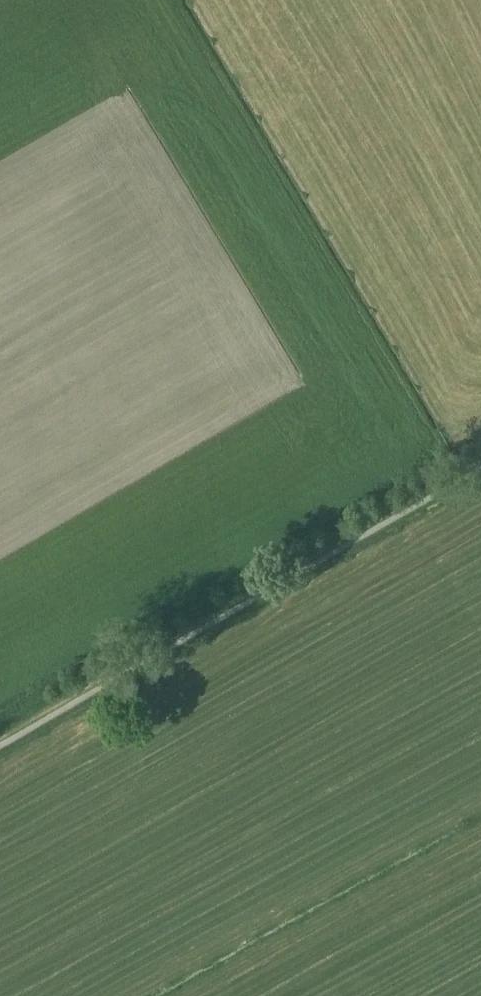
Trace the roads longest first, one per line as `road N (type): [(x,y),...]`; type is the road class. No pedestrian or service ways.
road 1 (track): [(480,456),(0,735)]

